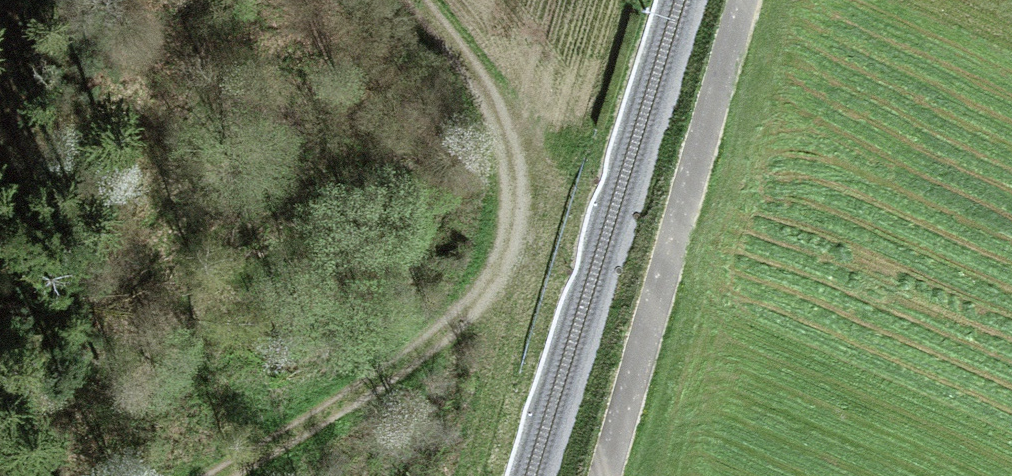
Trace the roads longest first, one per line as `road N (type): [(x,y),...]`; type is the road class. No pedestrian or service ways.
road 1 (track): [(218,475),(497,301),(541,172),(410,0)]
road 2 (track): [(743,0),(607,475)]

